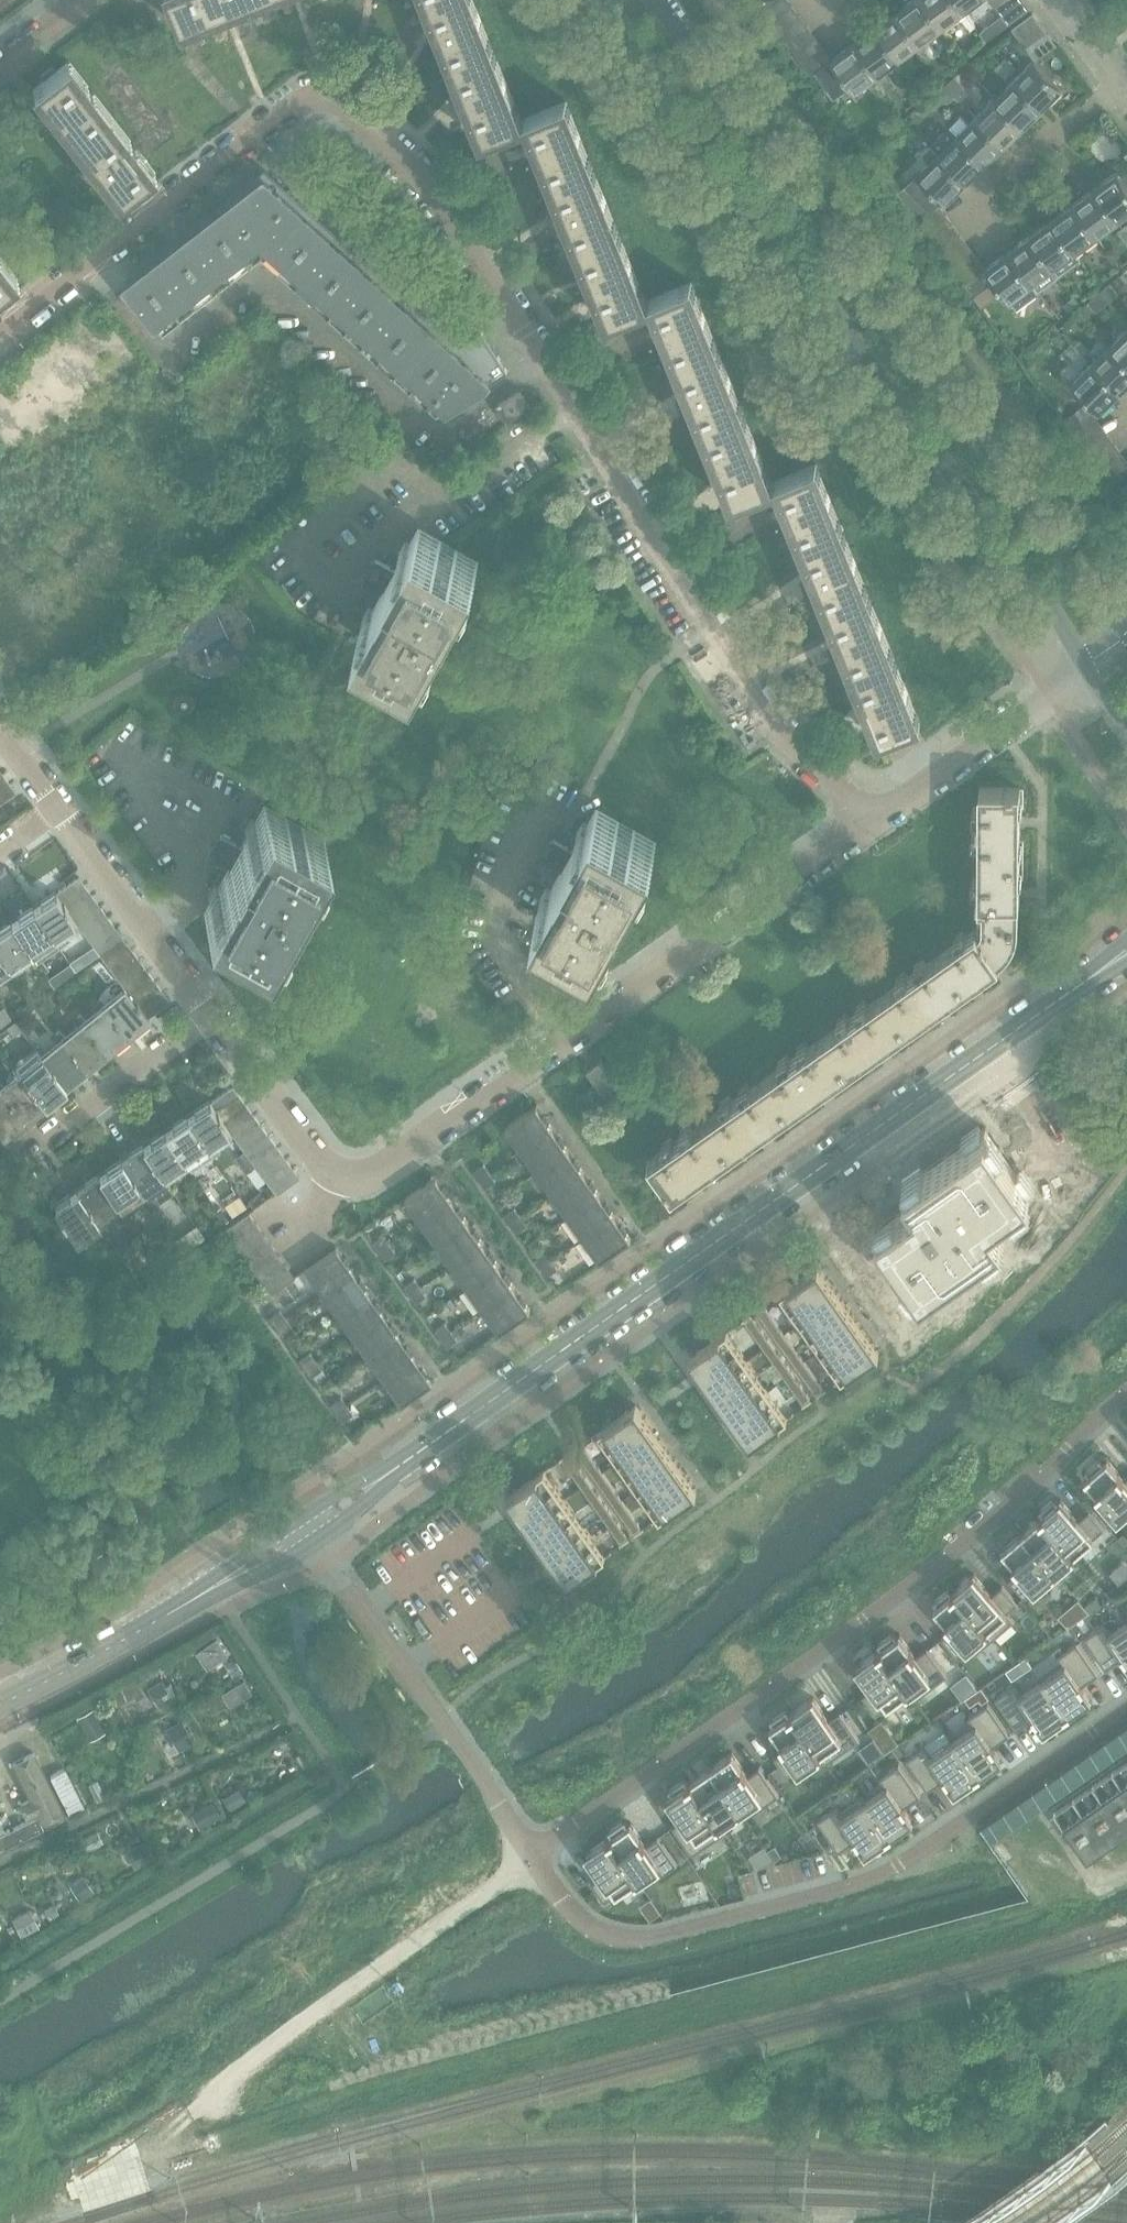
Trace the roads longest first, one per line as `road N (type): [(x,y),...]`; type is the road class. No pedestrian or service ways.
road 1 (residential): [(877,818),(776,729),(432,187),(331,97),(302,102),(0,333)]
road 2 (tertiary): [(378,1481),(1088,979)]
road 3 (residential): [(877,818),(372,1174),(346,1179),(323,1165),(211,1016)]
road 4 (tertiary): [(600,0),(1087,666)]
road 5 (tertiary): [(1126,617),(657,0)]
road 6 (residential): [(1126,1395),(1021,1495),(865,1620),(533,1857)]
road 7 (residential): [(1126,1712),(881,1878),(666,1937),(617,1941),(595,1933),(576,1921),(533,1857)]
road 8 (residential): [(533,1857),(451,1729),(311,1542)]
road 9 (residential): [(1087,666),(877,818)]
road 10 (residential): [(211,1016),(59,807)]
road 11 (residential): [(1004,245),(980,212),(1000,175),(1118,84)]
road 12 (residential): [(25,1148),(211,1016)]
road 13 (tertiary): [(0,1704),(166,1614)]
road 14 (tertiary): [(166,1614),(222,1595),(311,1542)]
road 15 (tertiary): [(296,1522),(166,1614)]

